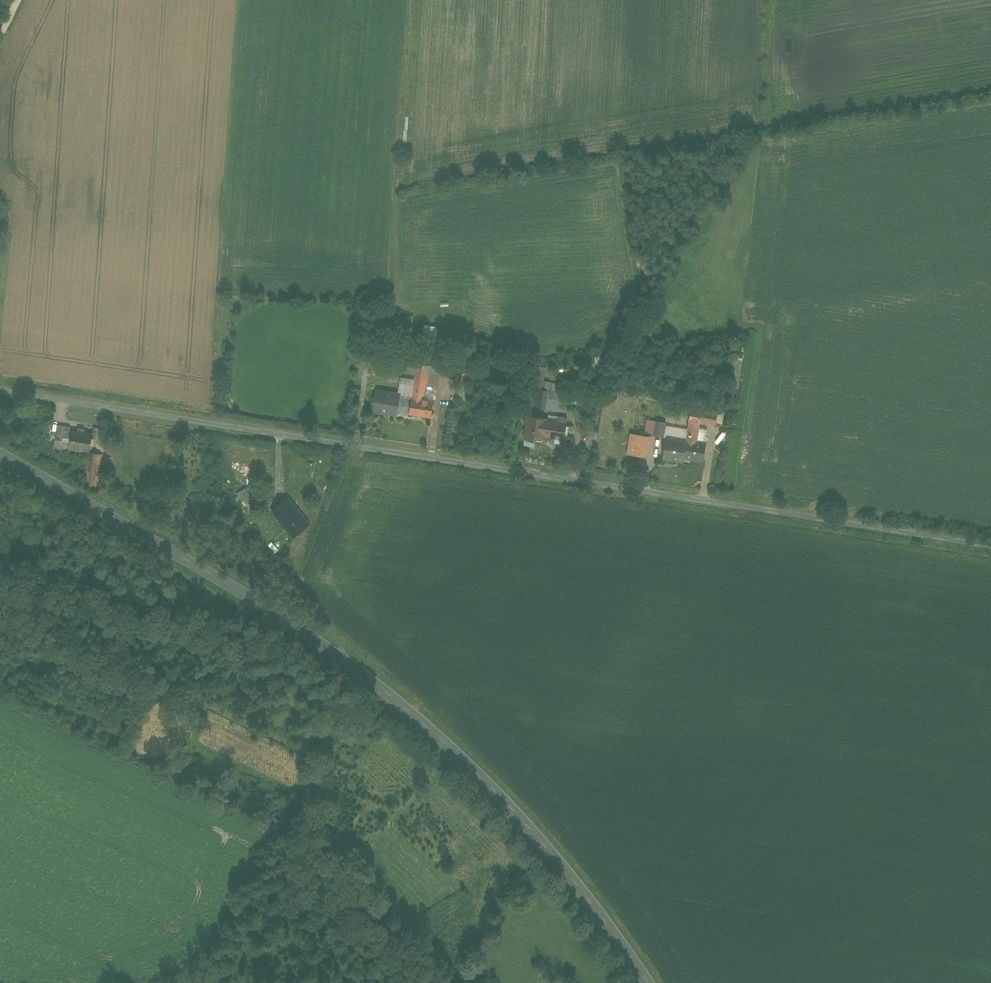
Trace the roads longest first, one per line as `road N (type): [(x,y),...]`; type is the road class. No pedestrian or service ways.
road 1 (unclassified): [(990,547),(0,391)]
road 2 (tertiary): [(647,982),(523,821),(387,693),(287,621),(0,455)]

